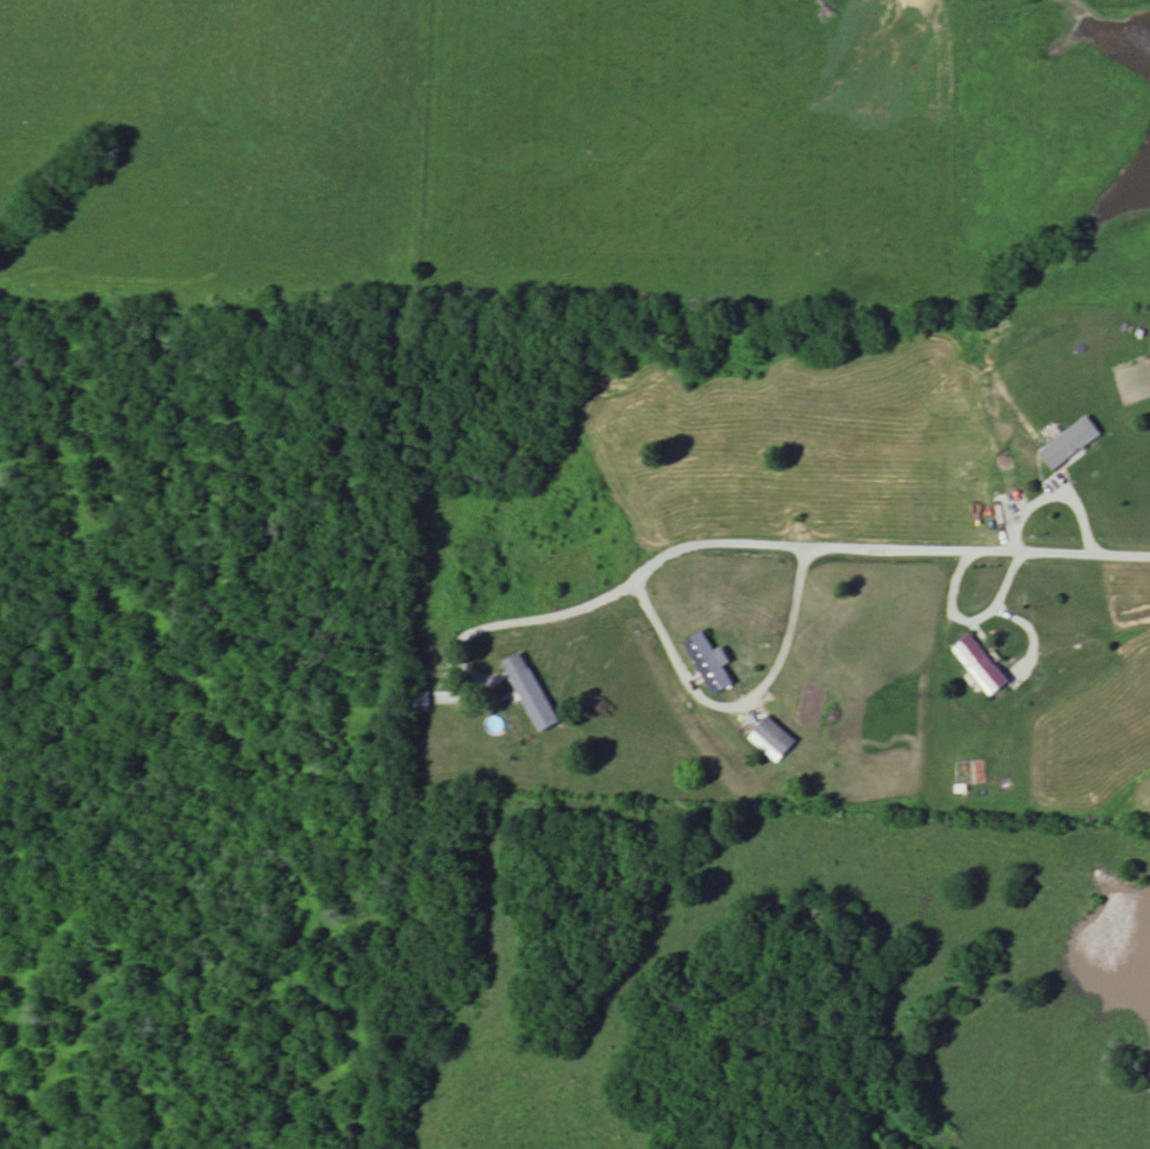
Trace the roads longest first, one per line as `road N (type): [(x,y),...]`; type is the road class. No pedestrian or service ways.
road 1 (residential): [(506,675),(485,680),(460,669),(456,644),(467,631),(561,617),(682,545),(1149,555)]

